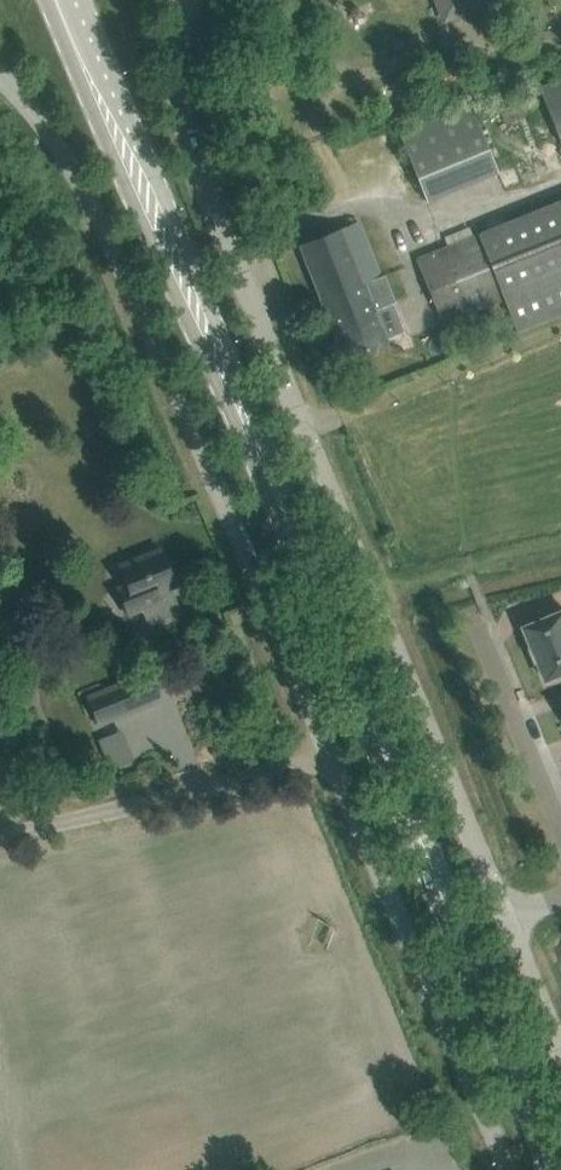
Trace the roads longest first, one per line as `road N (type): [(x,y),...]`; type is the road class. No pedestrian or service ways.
road 1 (primary): [(551,1169),(66,0)]
road 2 (unclassified): [(510,1169),(338,750),(116,259),(80,182),(27,102),(0,79)]
road 3 (unclassified): [(501,906),(189,152),(176,78),(186,0)]
road 4 (residential): [(481,627),(560,835)]
road 5 (unclassified): [(560,1052),(501,906)]

